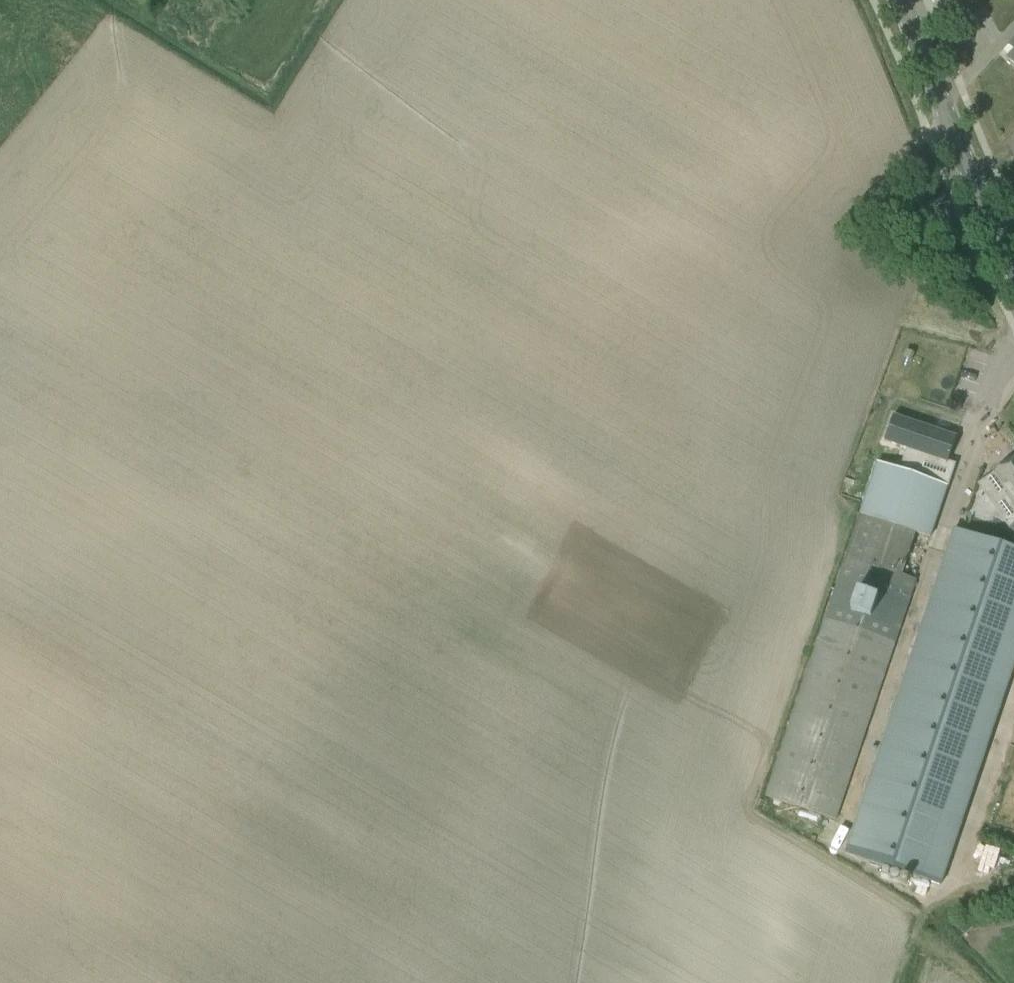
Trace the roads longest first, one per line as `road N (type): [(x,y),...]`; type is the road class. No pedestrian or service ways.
road 1 (tertiary): [(1013,263),(899,0)]

